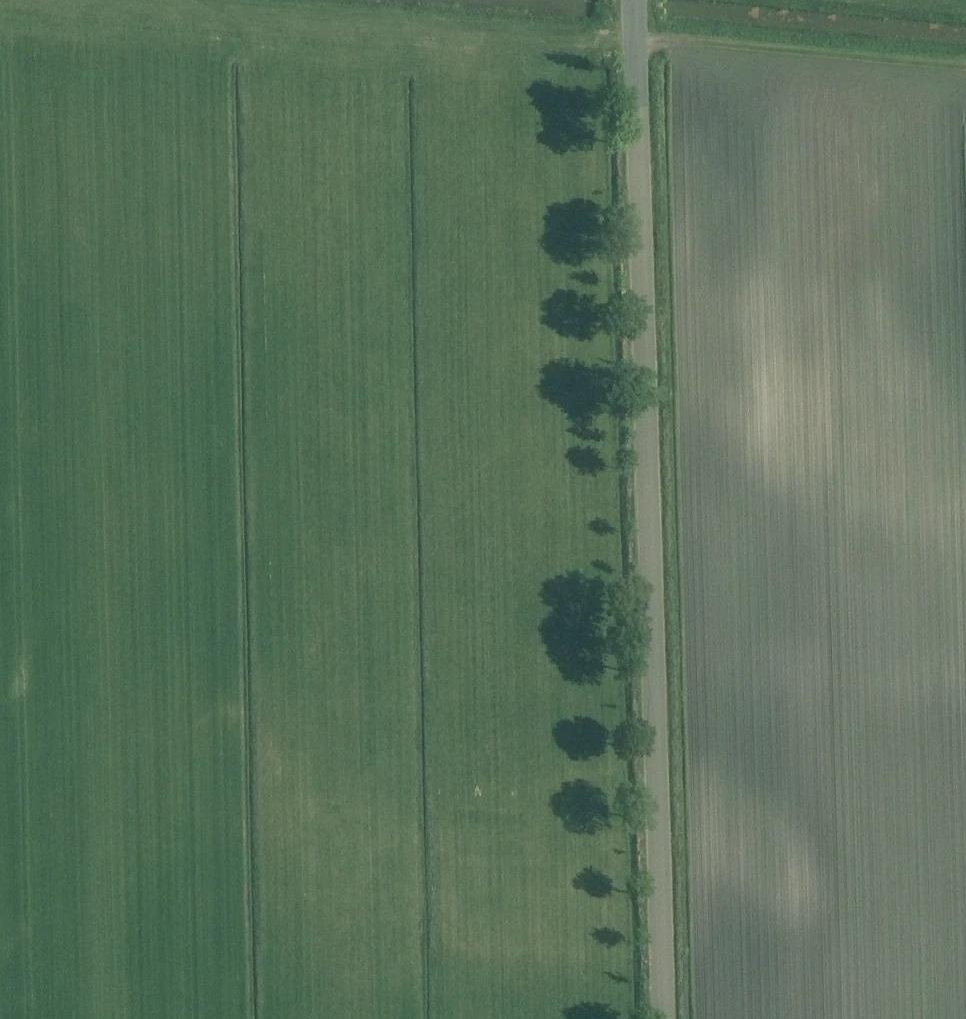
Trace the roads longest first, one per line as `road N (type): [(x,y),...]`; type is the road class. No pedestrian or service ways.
road 1 (unclassified): [(660,1018),(631,0)]

